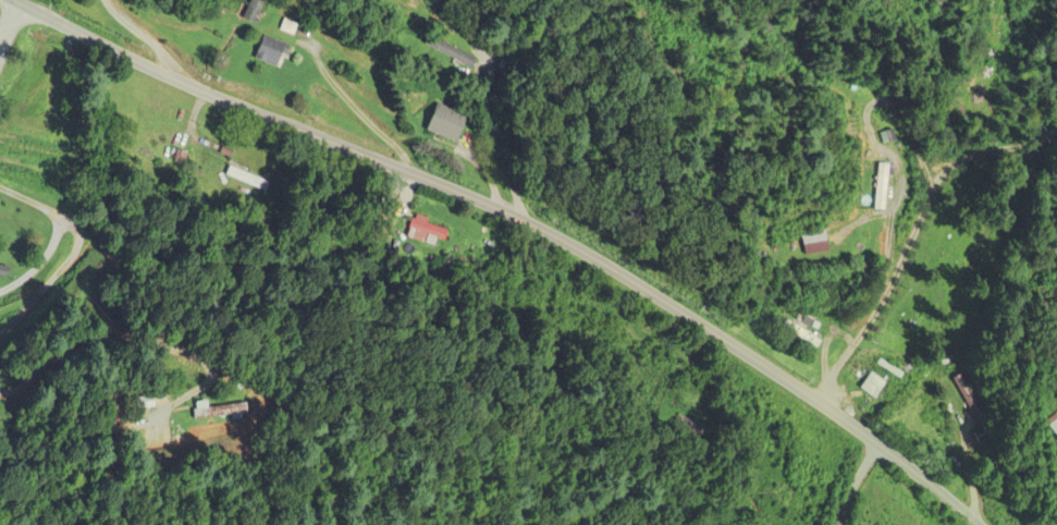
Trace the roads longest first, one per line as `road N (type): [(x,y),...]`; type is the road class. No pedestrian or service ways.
road 1 (tertiary): [(12,0),(165,77),(561,236),(878,445),(977,524)]
road 2 (track): [(821,406),(887,294),(993,0)]
road 3 (track): [(934,176),(972,154),(1056,128)]

